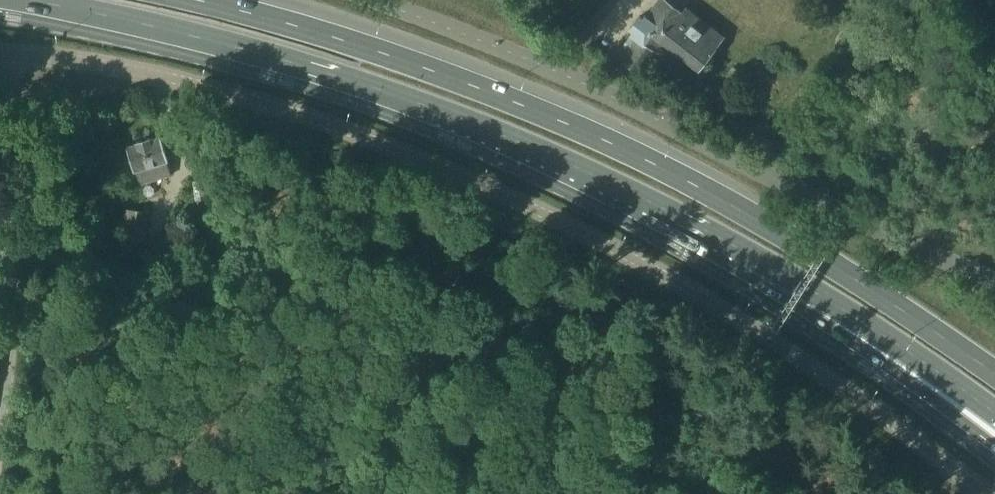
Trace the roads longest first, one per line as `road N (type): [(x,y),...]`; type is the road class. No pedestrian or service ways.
road 1 (unclassified): [(989,493),(873,406),(703,296),(494,188),(374,134),(147,67),(0,50)]
road 2 (primary): [(994,372),(820,258),(653,163),(458,80),(195,0)]
road 3 (primary): [(25,0),(375,88),(591,174),(750,255)]
road 4 (unclassified): [(994,280),(853,222),(557,71),(378,0)]
road 5 (secondary): [(750,255),(994,454)]
road 6 (primary): [(750,255),(994,414)]

